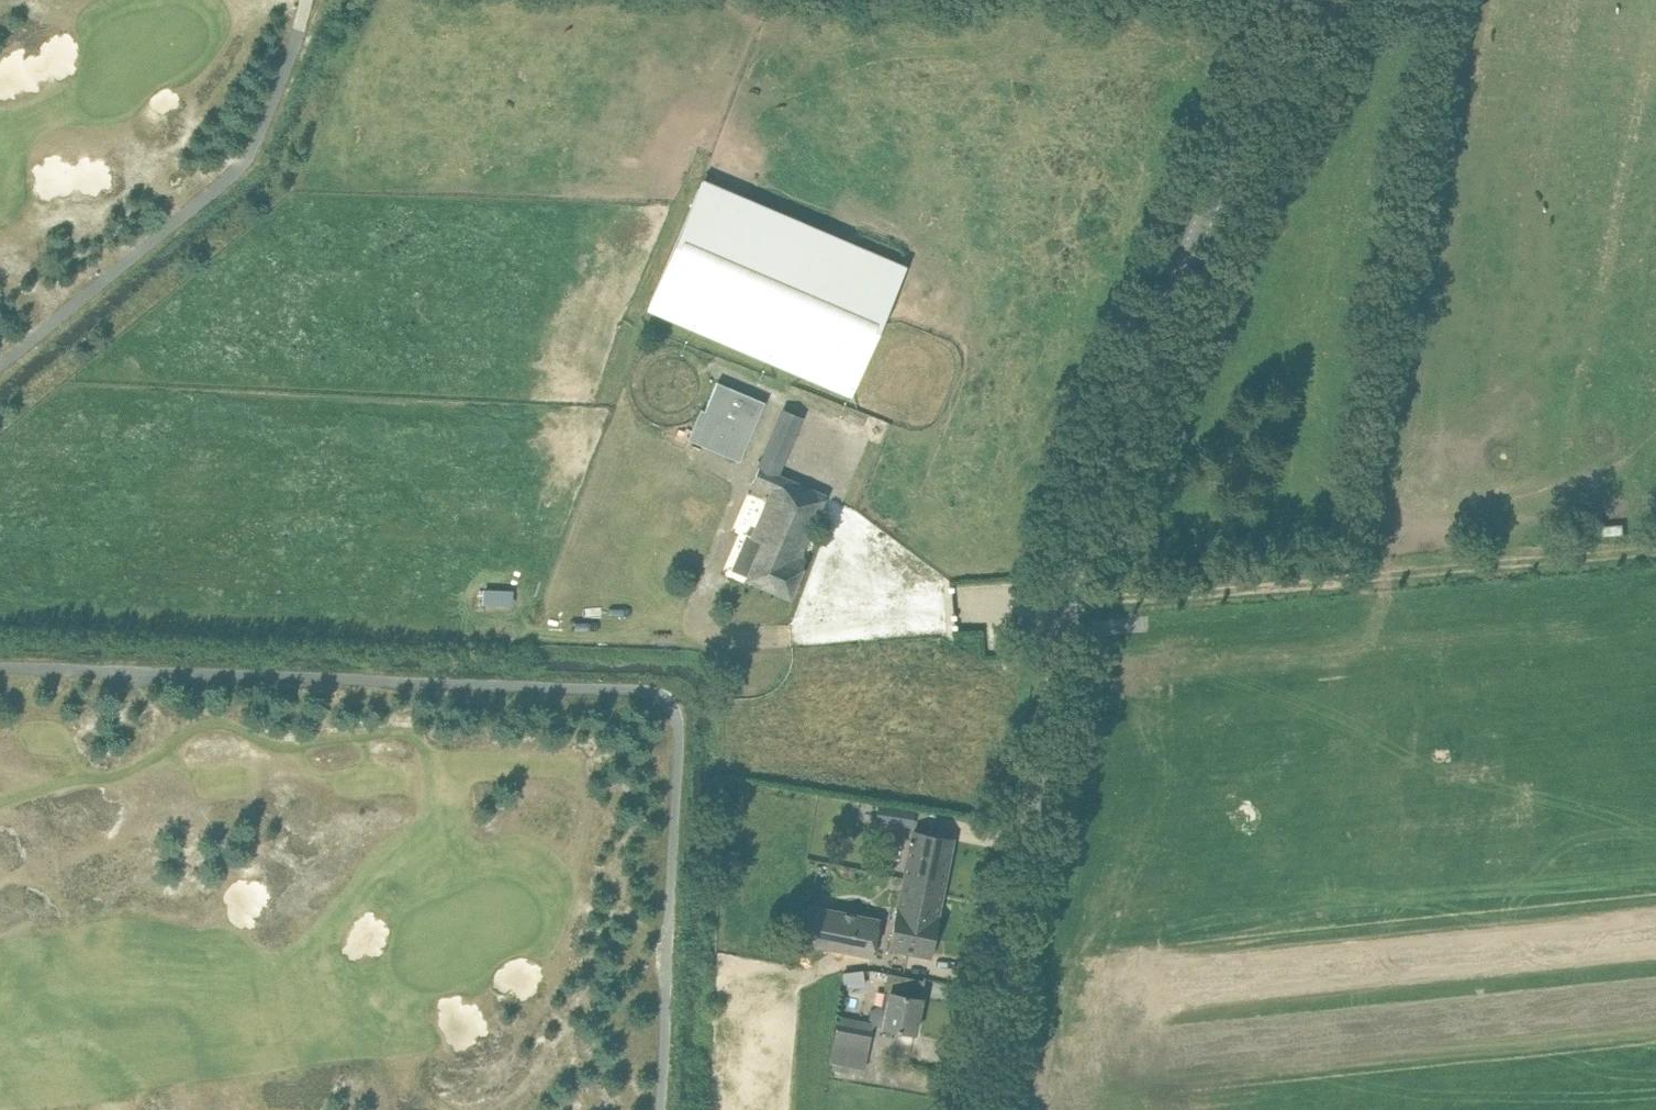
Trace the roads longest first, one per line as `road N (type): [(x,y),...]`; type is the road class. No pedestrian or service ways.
road 1 (tertiary): [(967,1109),(1091,518),(1230,161),(1306,0)]
road 2 (track): [(1655,549),(1071,597)]

